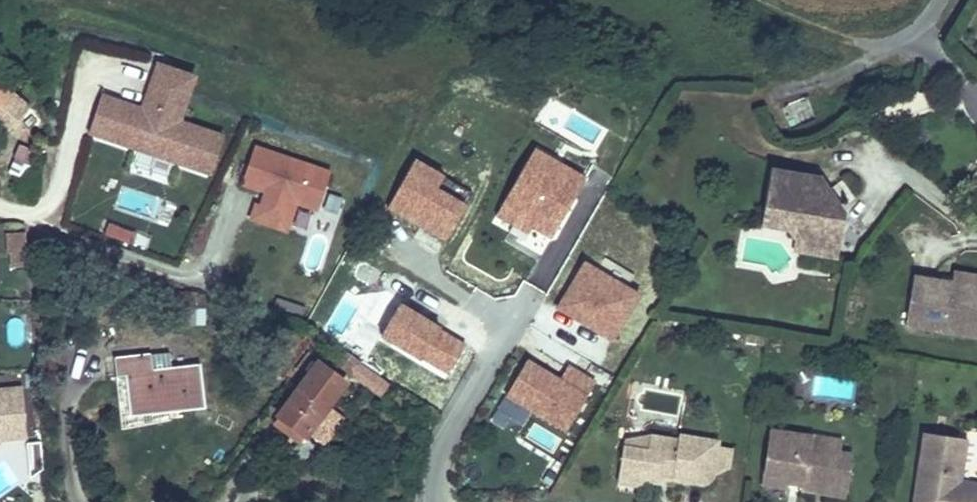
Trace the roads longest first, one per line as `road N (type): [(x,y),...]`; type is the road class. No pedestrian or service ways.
road 1 (residential): [(525,303),(444,443),(437,501)]
road 2 (track): [(875,50),(752,0)]

